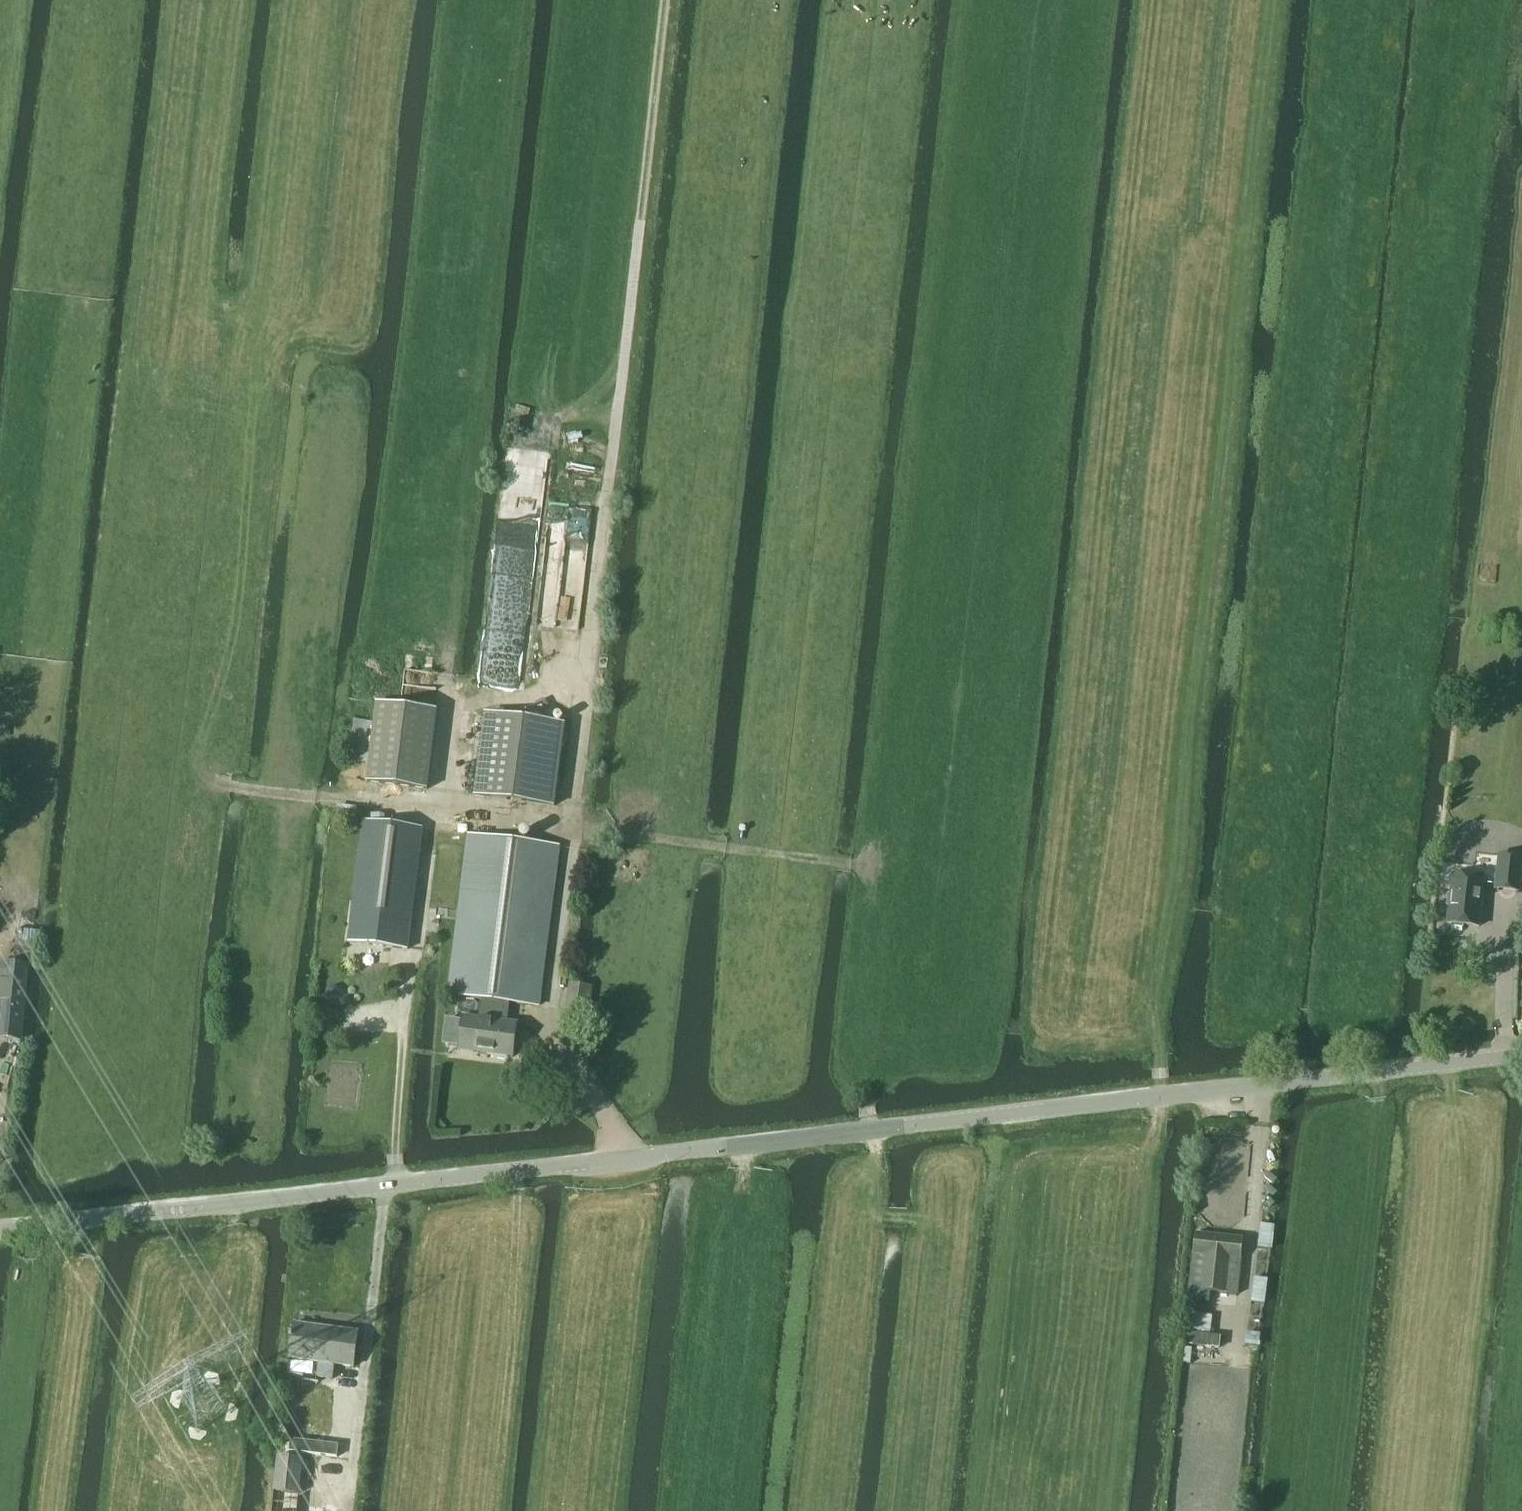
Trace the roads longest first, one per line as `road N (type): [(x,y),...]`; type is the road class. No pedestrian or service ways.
road 1 (unclassified): [(0,1227),(1521,1055)]
road 2 (track): [(875,1127),(869,1111),(901,859),(684,836),(715,536)]
road 3 (track): [(678,1510),(706,1272),(743,1189),(742,1145)]
road 4 (track): [(209,773),(578,815)]
road 5 (track): [(493,1510),(515,1170)]

